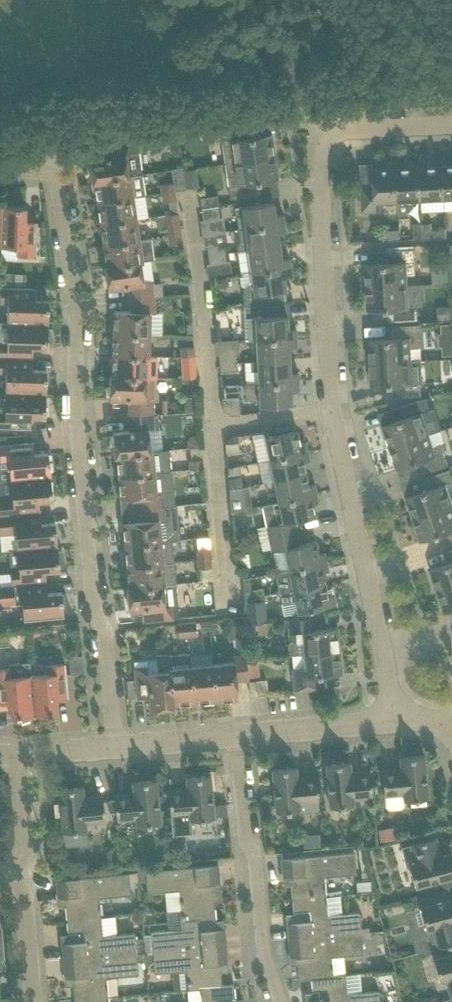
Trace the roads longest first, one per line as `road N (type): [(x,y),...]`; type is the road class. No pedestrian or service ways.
road 1 (residential): [(396,718),(335,411),(323,143)]
road 2 (residential): [(113,749),(57,171)]
road 3 (residential): [(277,1001),(235,736)]
road 4 (residential): [(235,736),(396,718)]
road 5 (residential): [(323,143),(341,130),(451,126)]
road 6 (residential): [(32,1001),(23,870)]
road 7 (residential): [(113,749),(235,736)]

